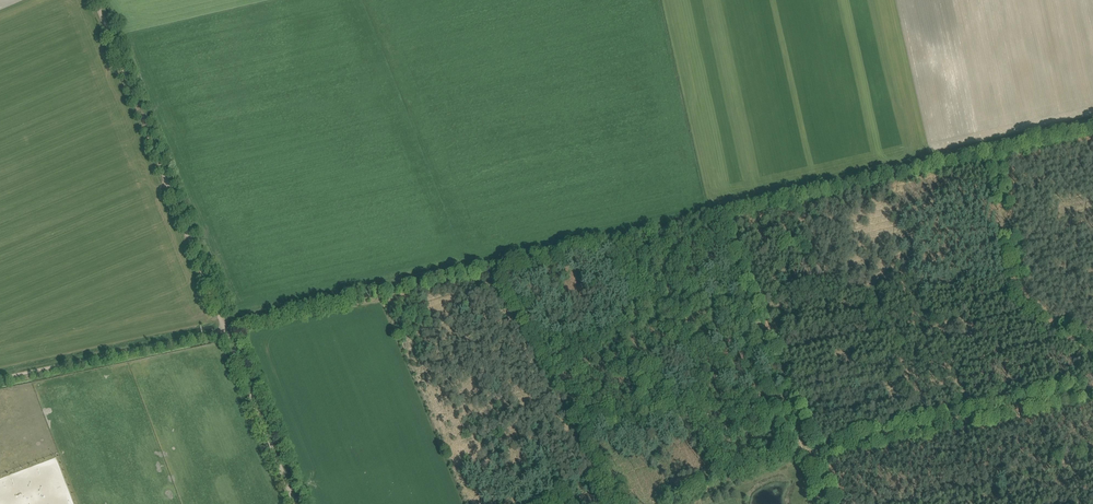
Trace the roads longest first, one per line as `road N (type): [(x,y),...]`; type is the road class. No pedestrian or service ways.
road 1 (track): [(100,0),(297,503)]
road 2 (track): [(225,320),(466,265)]
road 3 (track): [(0,381),(230,333)]

